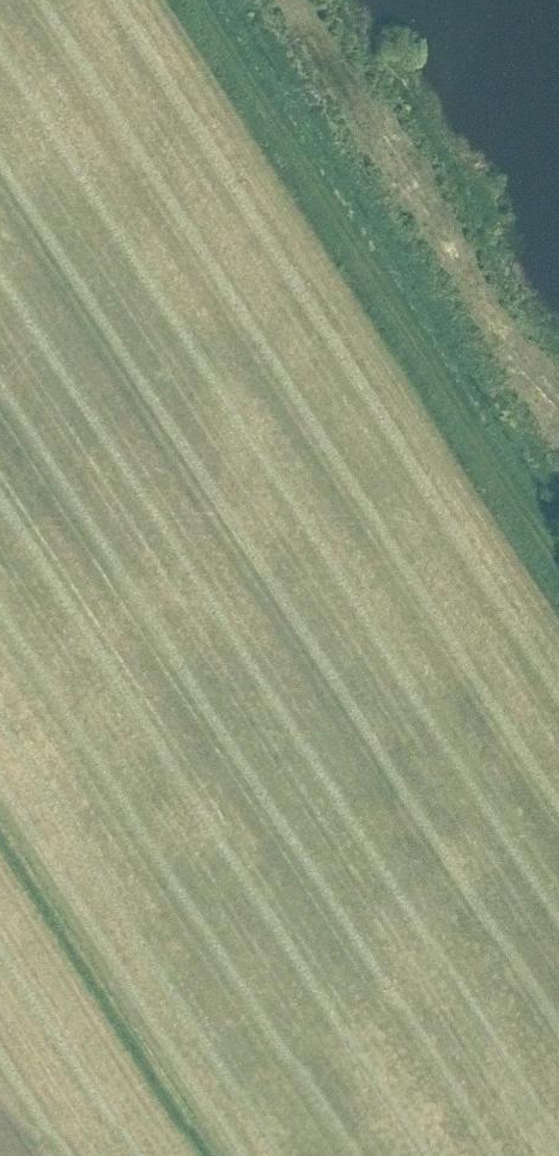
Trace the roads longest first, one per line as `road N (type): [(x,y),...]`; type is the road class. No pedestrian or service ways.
road 1 (track): [(196,0),(558,573)]

